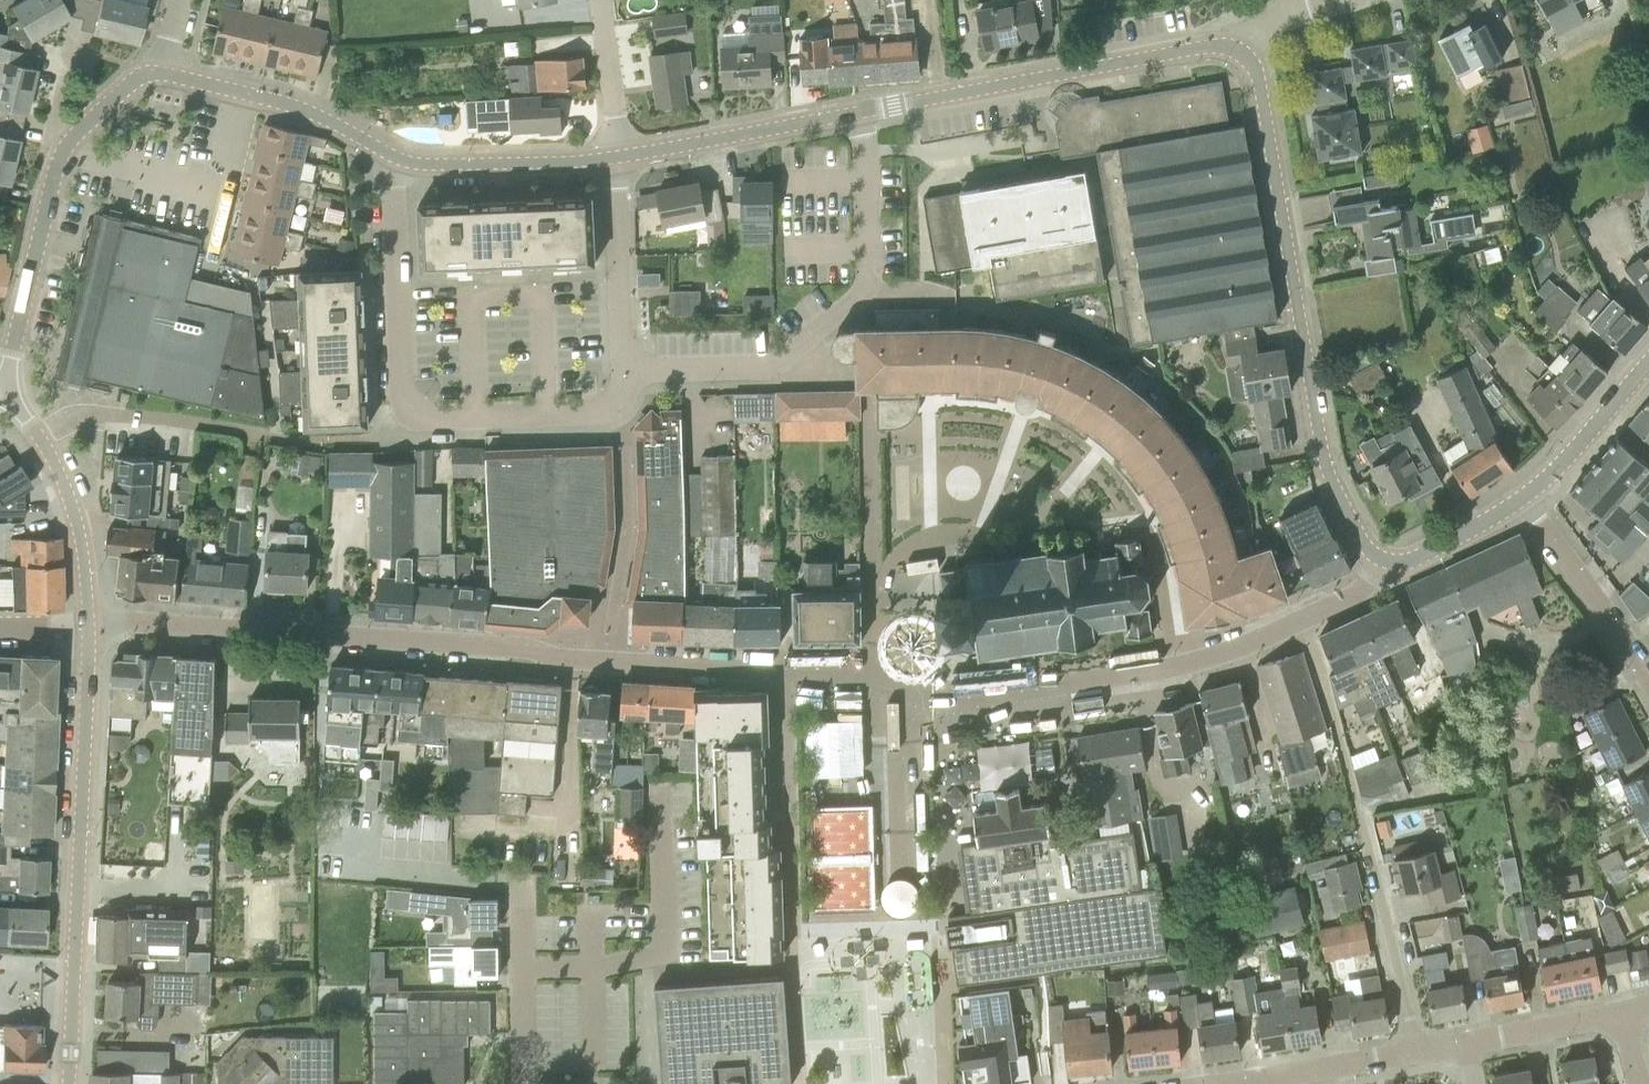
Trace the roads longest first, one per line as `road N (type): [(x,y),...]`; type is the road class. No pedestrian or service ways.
road 1 (unclassified): [(618,157),(1212,45),(1242,51)]
road 2 (unclassified): [(1386,562),(1368,549),(1323,450),(1259,74),(1242,51)]
road 3 (residential): [(608,661),(522,649),(90,623)]
road 4 (residential): [(944,701),(997,699),(1236,648),(1378,583),(1386,562)]
road 5 (tertiary): [(70,1083),(90,623)]
road 6 (residential): [(615,413),(450,423),(419,413),(405,389),(393,155)]
road 7 (unclassified): [(3,395),(59,152),(135,78),(163,72)]
road 8 (residential): [(944,701),(832,671),(608,661)]
road 9 (residential): [(618,157),(627,395),(615,413)]
road 10 (unclassified): [(608,661),(627,522),(624,437),(615,413)]
road 11 (tertiary): [(90,623),(80,530),(65,480),(3,395)]
road 12 (residential): [(1221,1083),(1467,1043)]
road 13 (residential): [(1648,688),(1608,614),(1522,499)]
road 14 (unclassified): [(618,157),(425,164),(393,155)]
road 15 (residential): [(520,877),(525,1083)]
road 16 (unclassified): [(1522,499),(1561,467),(1648,363)]
road 17 (residential): [(618,157),(602,0)]
road 18 (unclassified): [(393,155),(326,118),(249,93)]
road 19 (residential): [(1467,1043),(1621,1013)]
road 20 (unclassified): [(1386,562),(1416,559),(1522,499)]
road 21 (residential): [(215,232),(249,93)]

